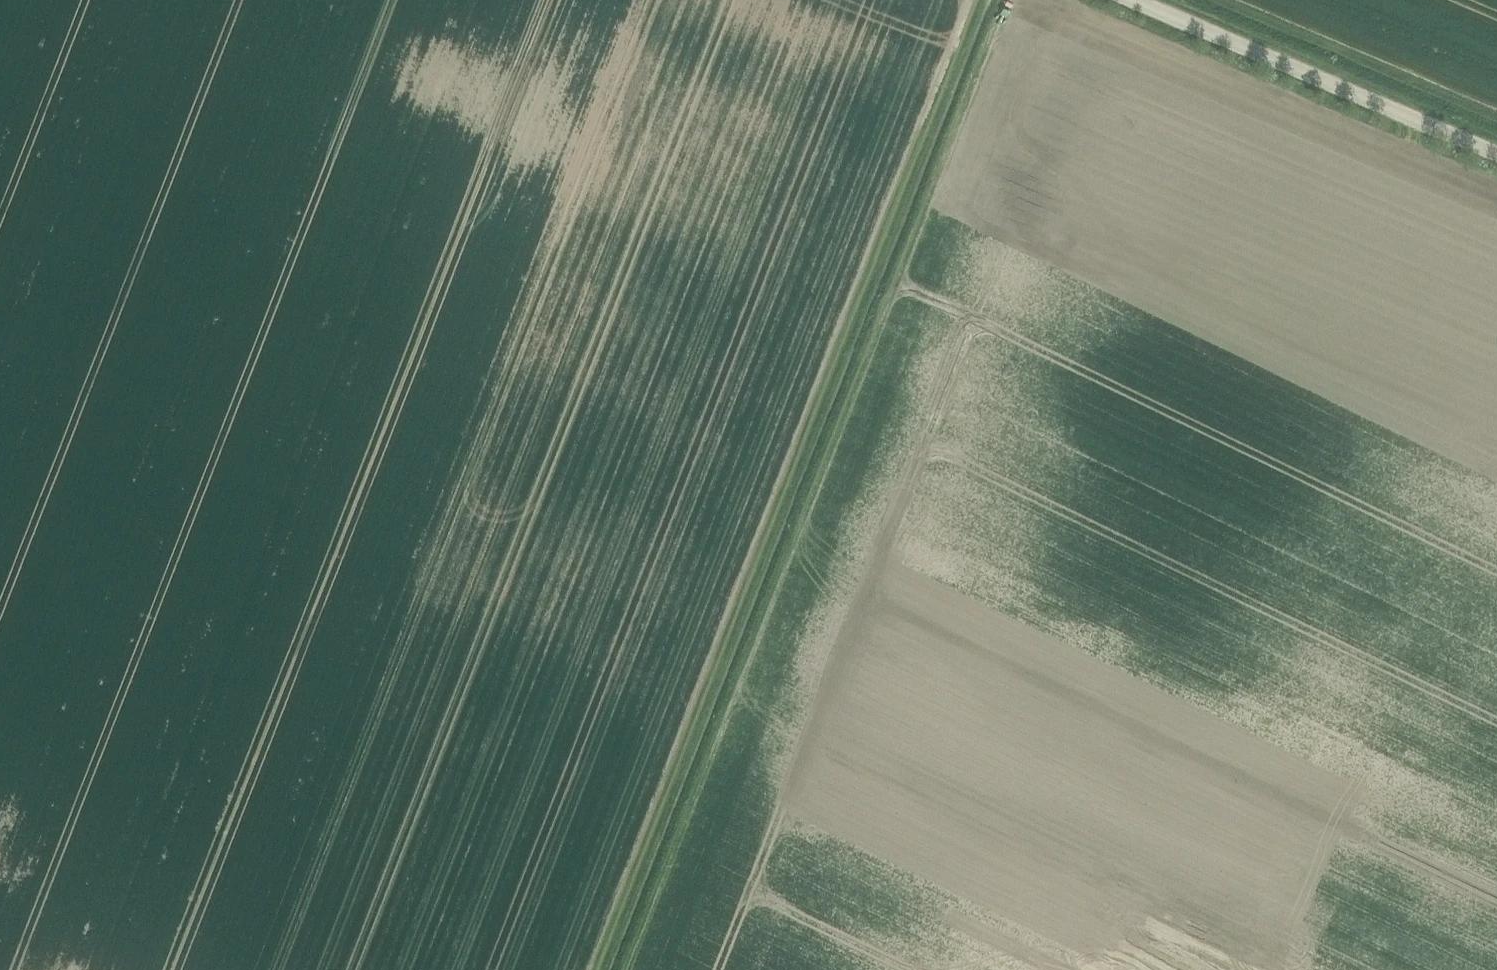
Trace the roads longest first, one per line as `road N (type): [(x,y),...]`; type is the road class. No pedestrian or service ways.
road 1 (unclassified): [(1496,155),(1130,0)]

